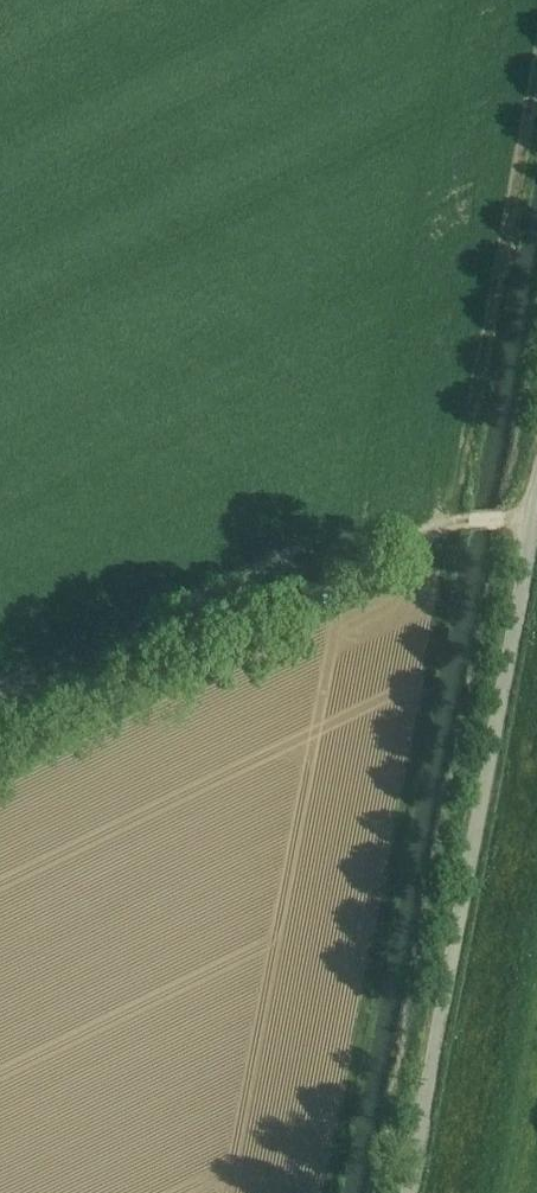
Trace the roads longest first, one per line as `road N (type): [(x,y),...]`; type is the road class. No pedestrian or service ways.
road 1 (unclassified): [(404,1192),(536,485)]
road 2 (track): [(0,750),(398,546),(469,520),(531,518)]

